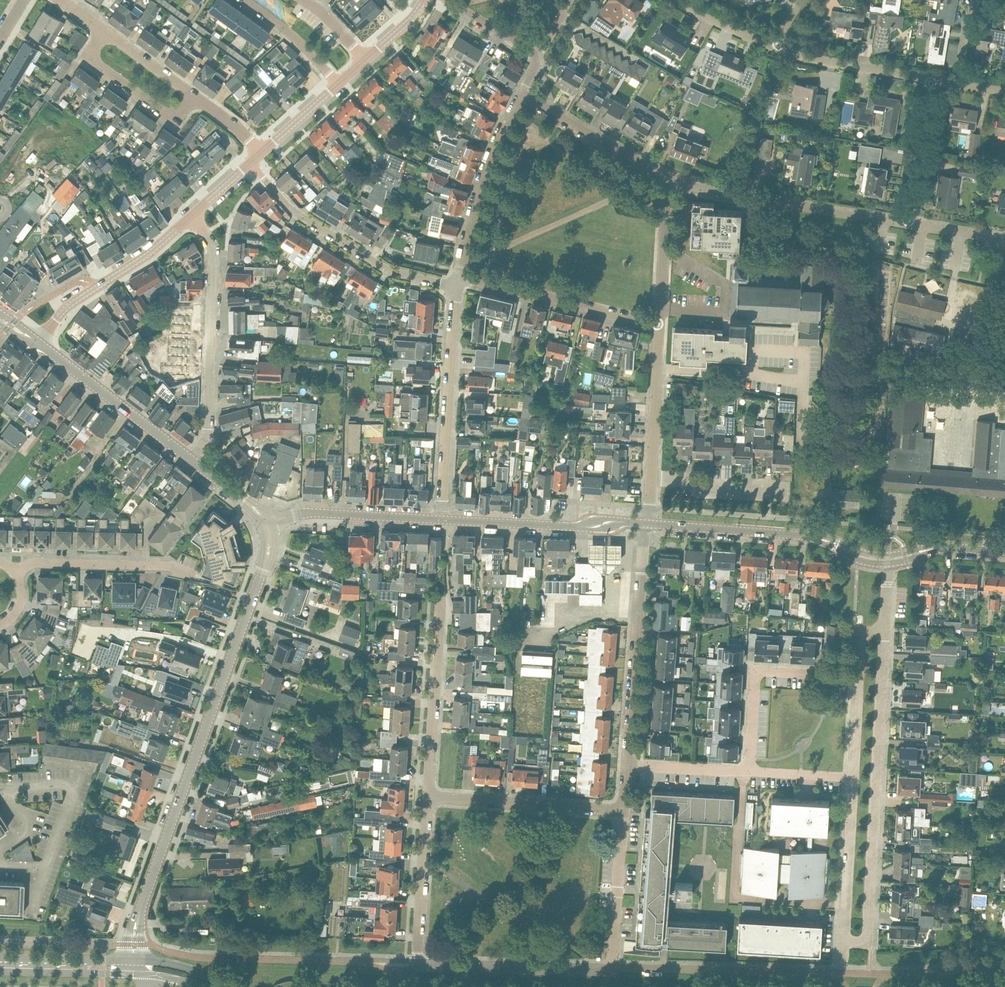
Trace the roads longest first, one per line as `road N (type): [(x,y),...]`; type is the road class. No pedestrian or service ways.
road 1 (tertiary): [(136,922),(265,563),(267,524)]
road 2 (residential): [(612,970),(427,966),(417,951),(428,798)]
road 3 (residential): [(867,941),(884,631)]
road 4 (unclassified): [(191,460),(208,437),(214,254),(191,216)]
road 5 (unclassified): [(251,162),(293,211),(390,271),(458,287)]
road 6 (tertiary): [(649,524),(804,535),(887,559)]
road 7 (unclassified): [(907,224),(671,180)]
road 8 (residential): [(847,903),(741,898),(735,891),(743,771)]
road 9 (residential): [(441,519),(458,287)]
road 10 (residential): [(15,571),(35,563),(174,566),(218,583)]
road 11 (residential): [(660,325),(459,277)]
road 12 (tertiary): [(441,519),(644,523)]
road 13 (residential): [(441,597),(428,798)]
road 14 (residential): [(37,343),(66,308),(191,216)]
road 15 (residential): [(749,771),(755,679),(766,672),(859,676)]
road 16 (residential): [(623,810),(428,798)]
road 17 (unclassified): [(459,277),(483,175),(522,95)]
road 18 (tertiary): [(191,460),(37,343)]
road 19 (tertiary): [(267,524),(309,512),(441,519)]
road 20 (unclassified): [(671,180),(522,95)]
road 21 (residential): [(627,765),(639,597)]
road 22 (residential): [(612,970),(623,810)]
road 23 (residential): [(932,80),(777,48)]
road 24 (unclassified): [(106,32),(93,58),(163,112),(181,112),(193,95)]
road 25 (residential): [(652,476),(660,325)]
road 26 (residential): [(907,224),(932,80)]
road 27 (unclassified): [(660,325),(671,180)]
road 28 (unclassified): [(788,493),(700,490),(652,476)]
road 29 (residential): [(339,84),(244,0)]
road 30 (unclassified): [(847,903),(854,777)]

